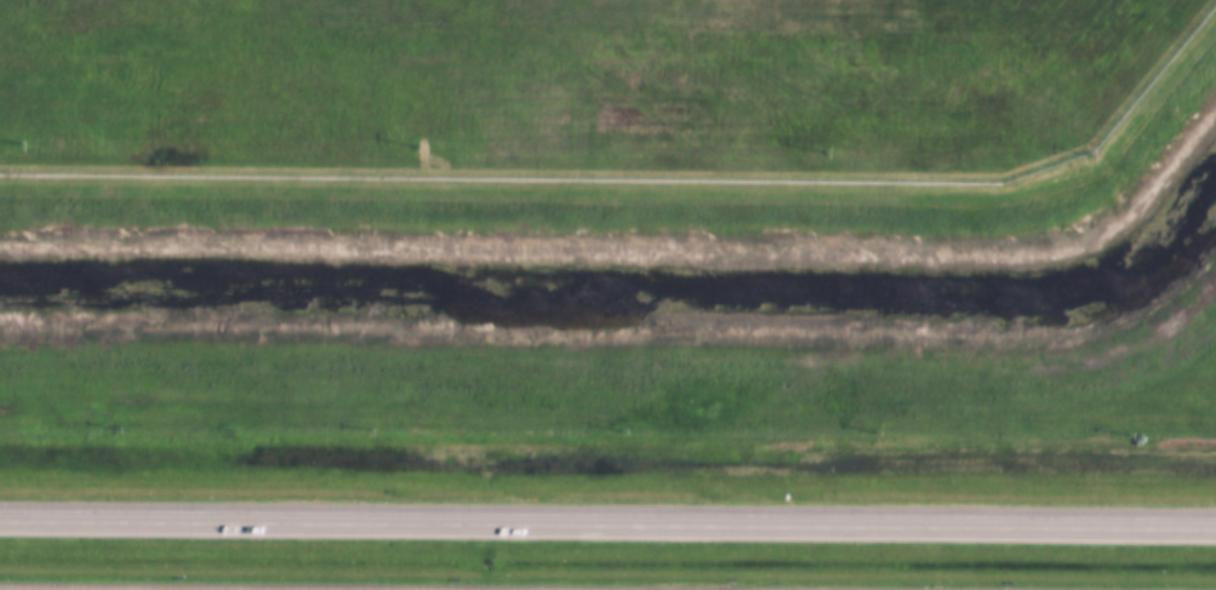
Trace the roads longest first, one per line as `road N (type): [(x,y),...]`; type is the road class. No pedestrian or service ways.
road 1 (trunk): [(1215,528),(0,520)]

